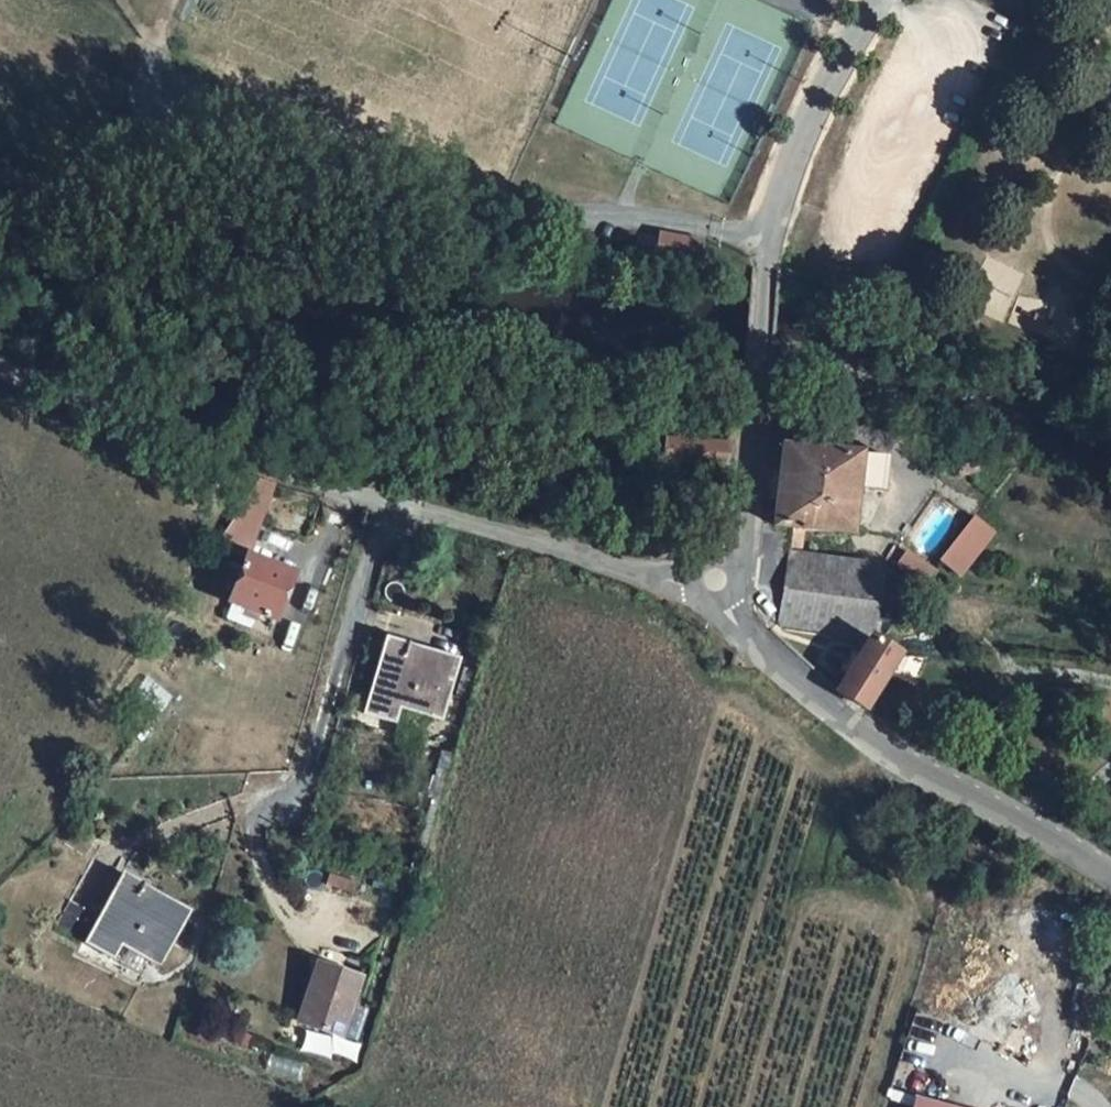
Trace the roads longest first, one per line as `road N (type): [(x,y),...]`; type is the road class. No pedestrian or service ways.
road 1 (track): [(773,239),(625,216),(456,209),(300,161),(232,155),(92,196),(0,183)]
road 2 (unclassified): [(1110,888),(846,730),(724,620)]
road 3 (unclassified): [(392,506),(0,378)]
road 4 (unclassified): [(724,620),(766,264)]
road 5 (unclassified): [(724,620),(607,561),(392,506)]
road 6 (residential): [(392,506),(290,817)]
road 7 (unclassified): [(881,0),(800,144),(766,264)]

